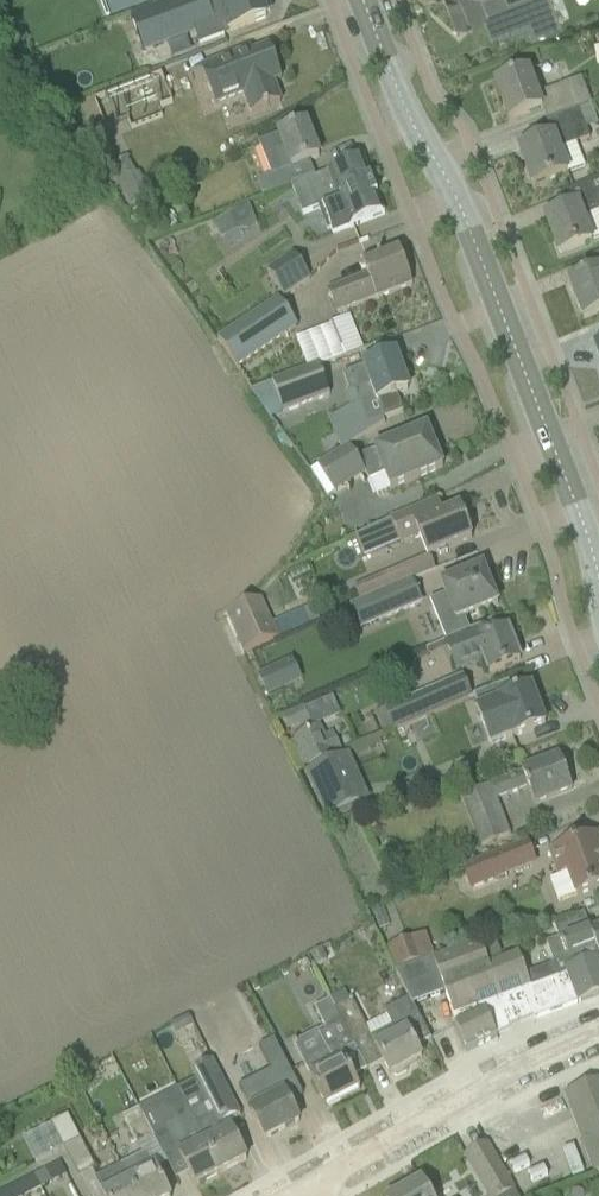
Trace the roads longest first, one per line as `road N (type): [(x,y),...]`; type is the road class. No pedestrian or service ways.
road 1 (secondary): [(598,594),(592,554),(458,197),(413,133),(357,0)]
road 2 (residential): [(329,1163),(487,1073),(598,1031)]

